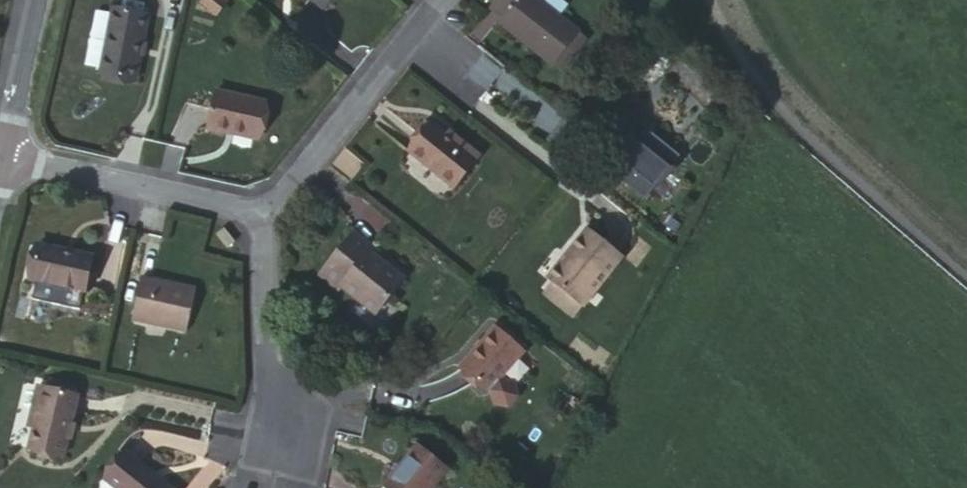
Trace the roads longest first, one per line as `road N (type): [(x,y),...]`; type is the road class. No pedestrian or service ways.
road 1 (residential): [(252,216),(433,0)]
road 2 (residential): [(0,159),(252,216)]
road 3 (residential): [(252,216),(266,441)]
road 4 (tertiary): [(0,150),(34,0)]

